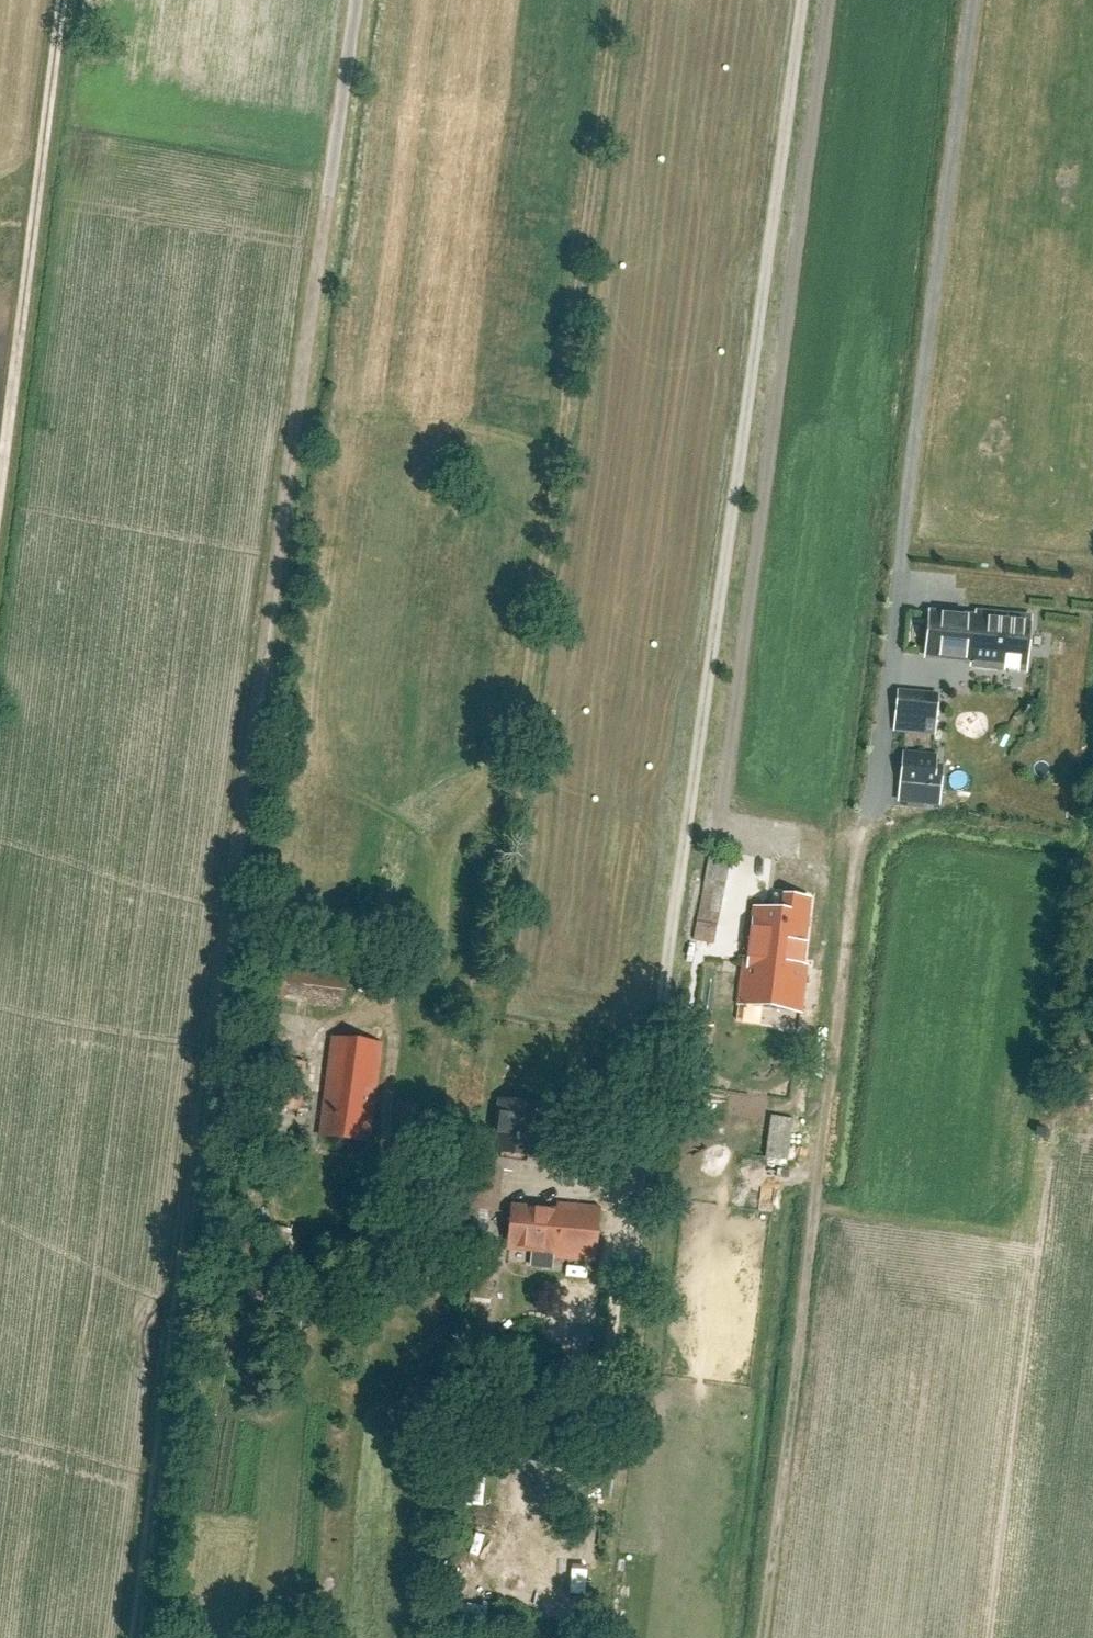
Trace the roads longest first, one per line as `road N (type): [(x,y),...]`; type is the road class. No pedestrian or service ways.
road 1 (track): [(133,1637),(353,0)]
road 2 (track): [(0,462),(61,0)]

